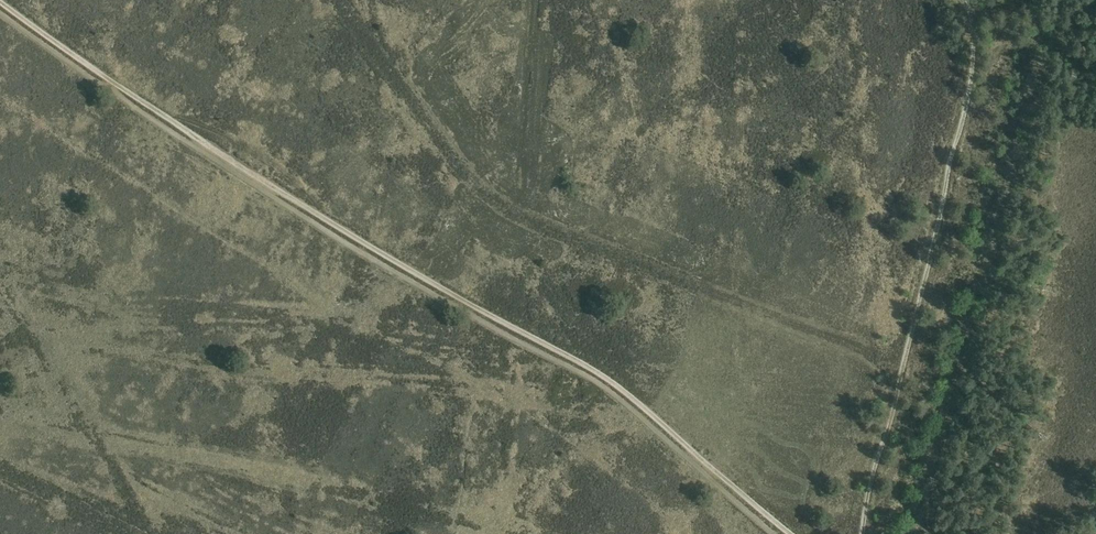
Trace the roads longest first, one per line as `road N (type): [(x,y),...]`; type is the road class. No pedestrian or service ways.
road 1 (track): [(0,1),(321,216),(599,372),(792,533)]
road 2 (track): [(772,533),(607,389),(330,234),(0,13)]
road 3 (track): [(862,533),(968,97),(967,0)]

